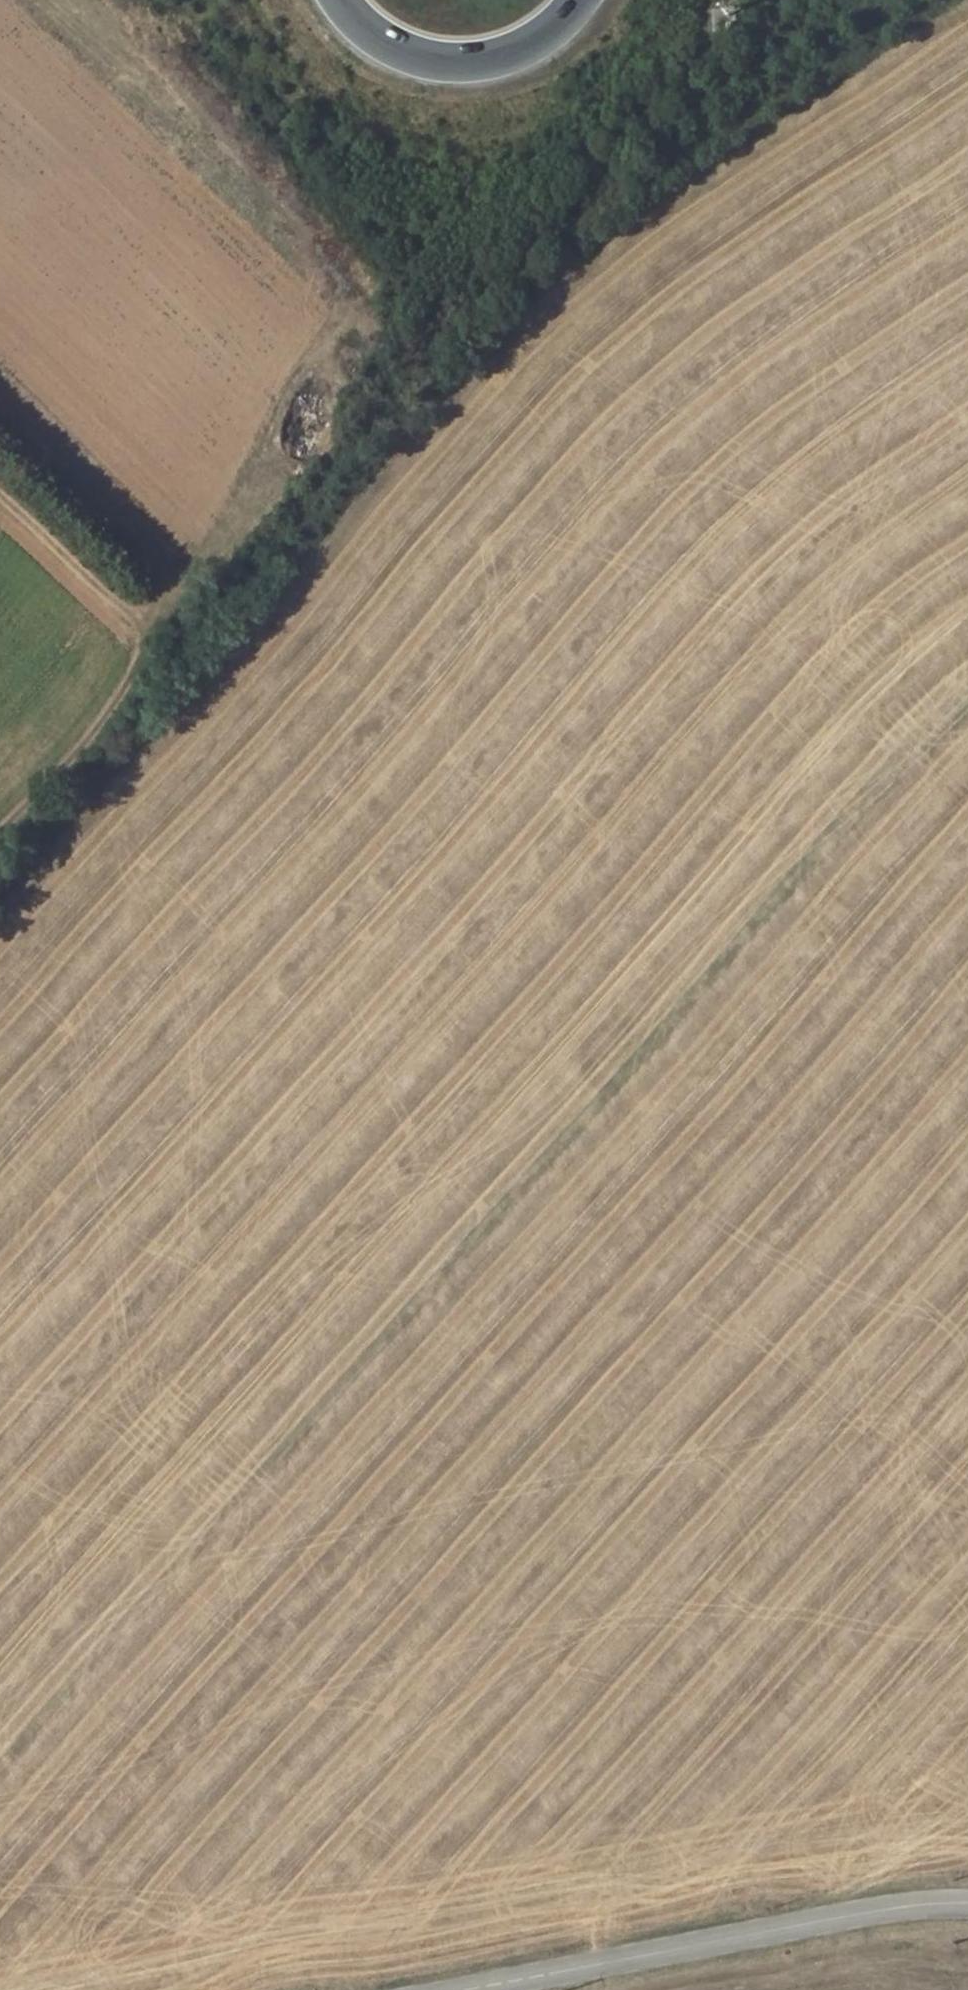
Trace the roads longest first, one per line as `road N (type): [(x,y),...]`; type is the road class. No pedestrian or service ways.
road 1 (unclassified): [(474,1989),(874,1908),(967,1911)]
road 2 (primary): [(344,0),(393,45),(434,59),(478,60),(520,48),(576,0)]

